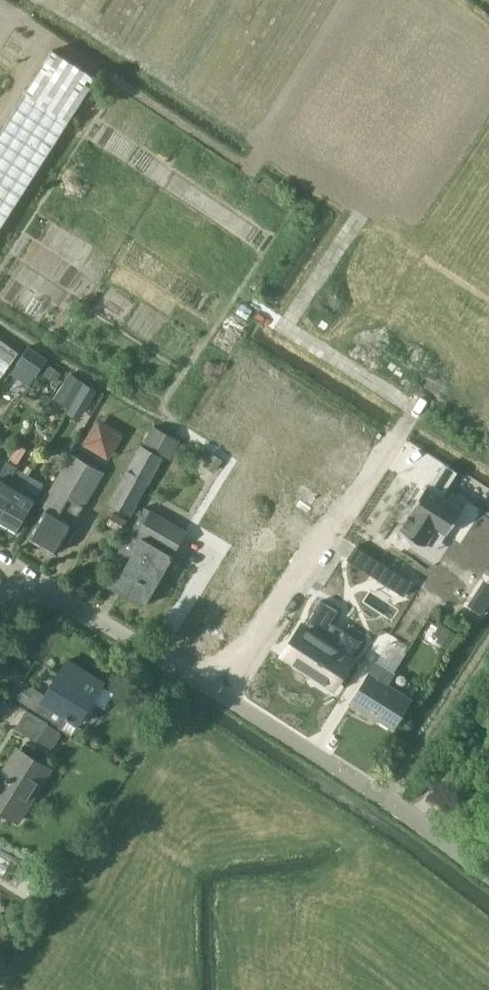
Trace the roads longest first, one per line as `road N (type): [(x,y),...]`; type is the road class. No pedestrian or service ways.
road 1 (residential): [(488,878),(381,794),(20,572)]

